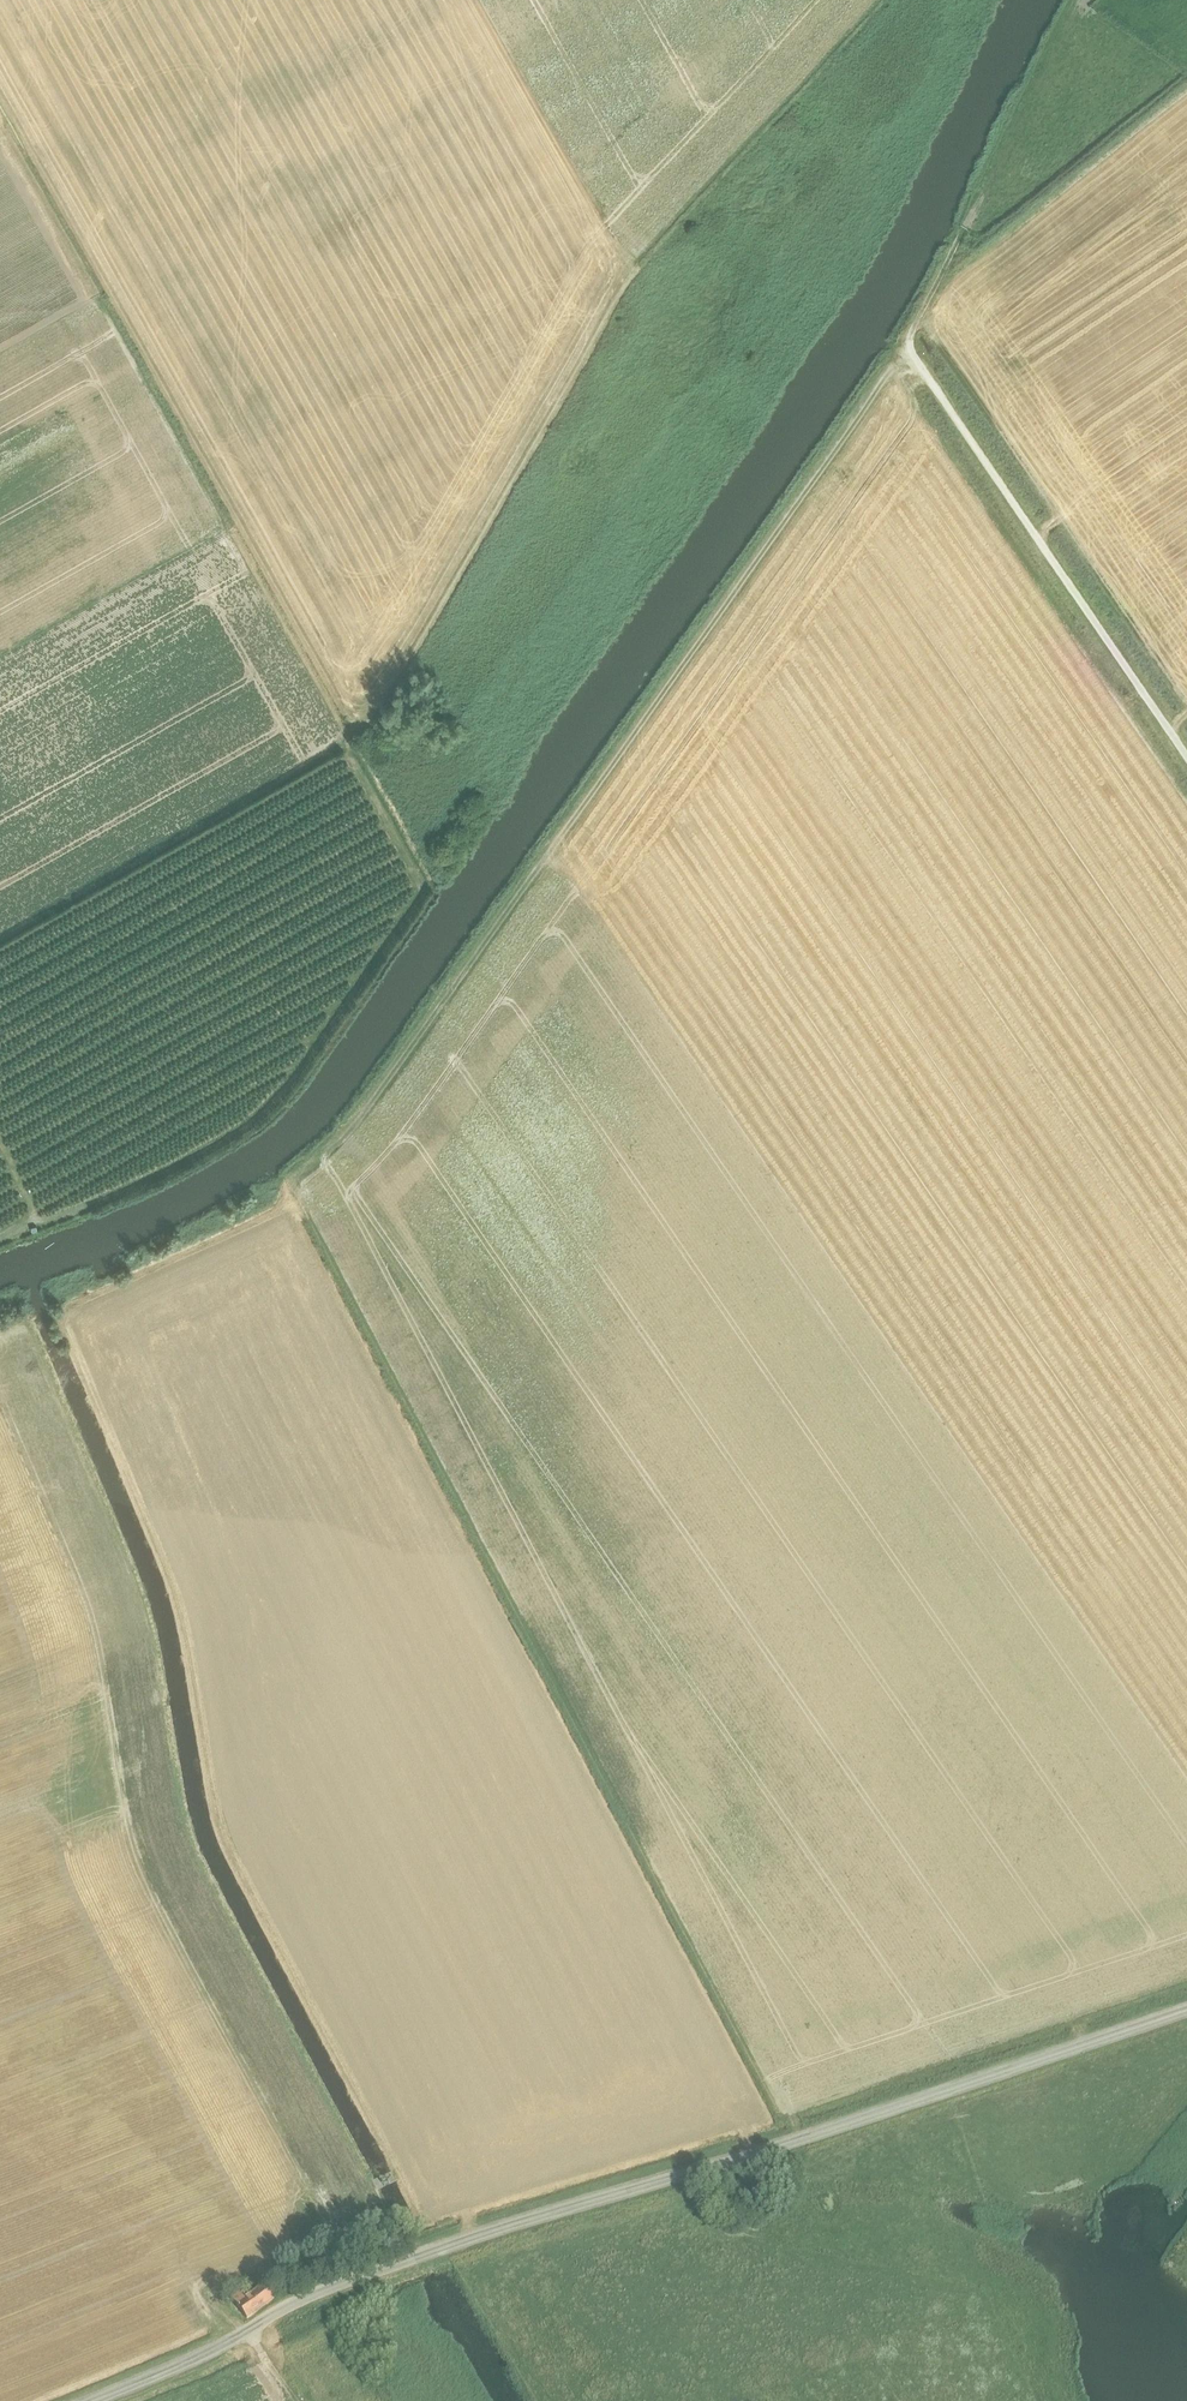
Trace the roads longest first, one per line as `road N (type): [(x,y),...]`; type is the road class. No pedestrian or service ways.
road 1 (unclassified): [(250,2336),(279,2310),(444,2245),(836,2130),(1186,2010)]
road 2 (unclassified): [(1186,756),(912,354)]
road 3 (unclassified): [(89,2400),(250,2336)]

